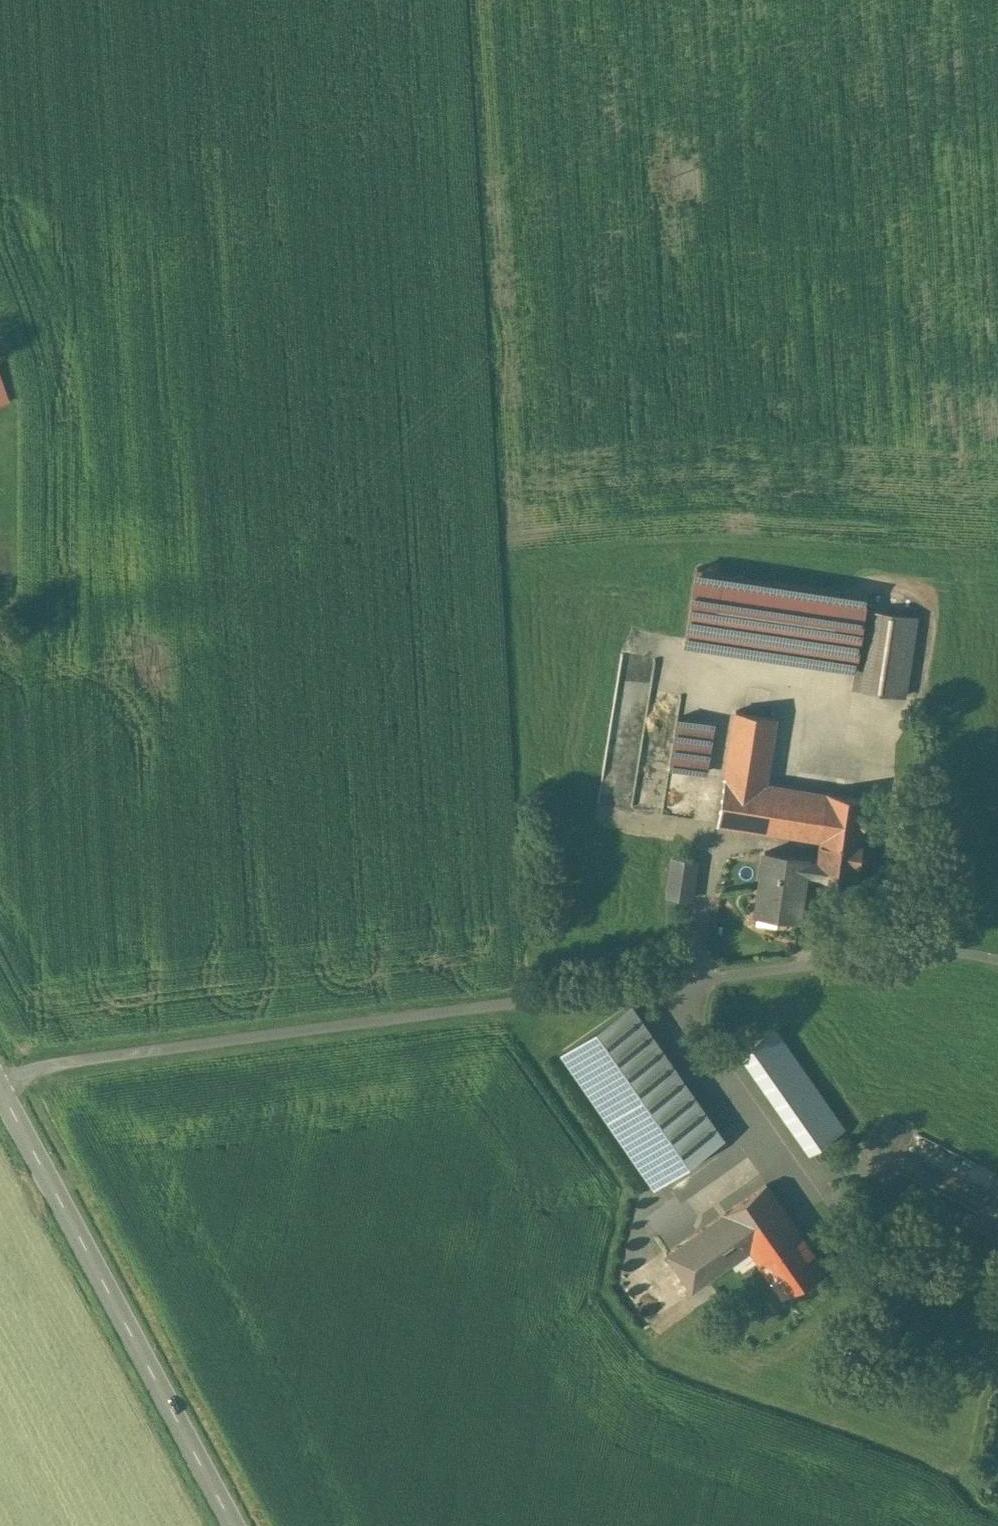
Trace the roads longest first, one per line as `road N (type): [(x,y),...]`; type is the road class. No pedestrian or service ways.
road 1 (tertiary): [(0,1091),(232,1525)]

